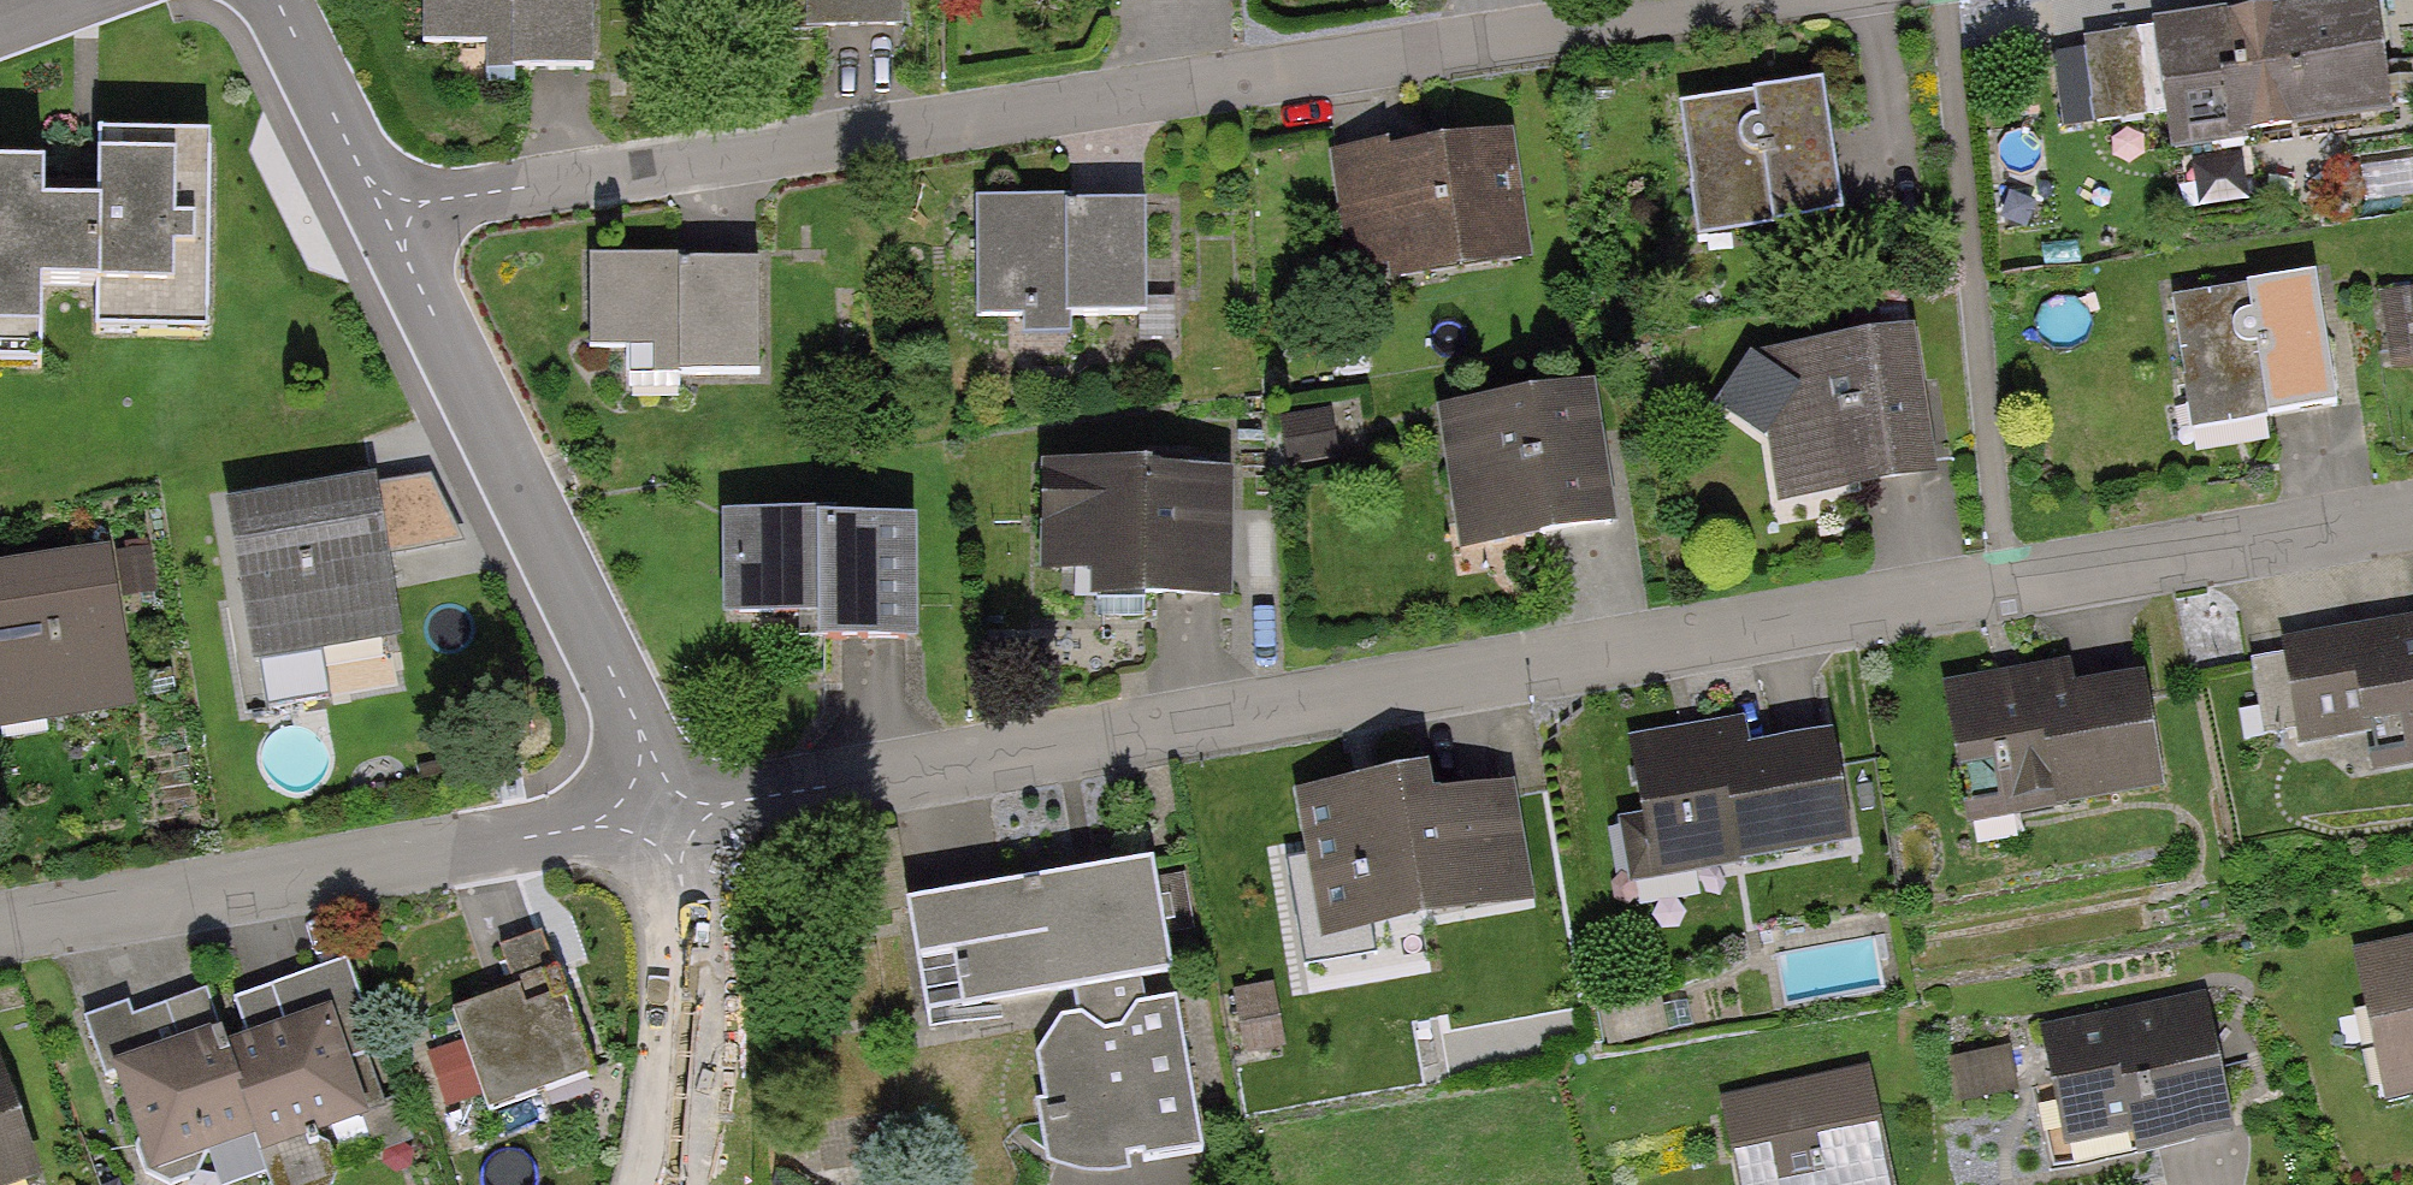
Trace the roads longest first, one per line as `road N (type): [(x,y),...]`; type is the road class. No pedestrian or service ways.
road 1 (residential): [(663,814),(2412,519)]
road 2 (residential): [(1782,0),(451,199),(398,215)]
road 3 (residential): [(0,931),(663,814)]
road 4 (residential): [(398,215),(414,275),(643,737),(663,814)]
road 5 (residential): [(663,814),(690,946),(688,1049),(671,1184)]
road 6 (residential): [(278,0),(370,186),(398,215)]

